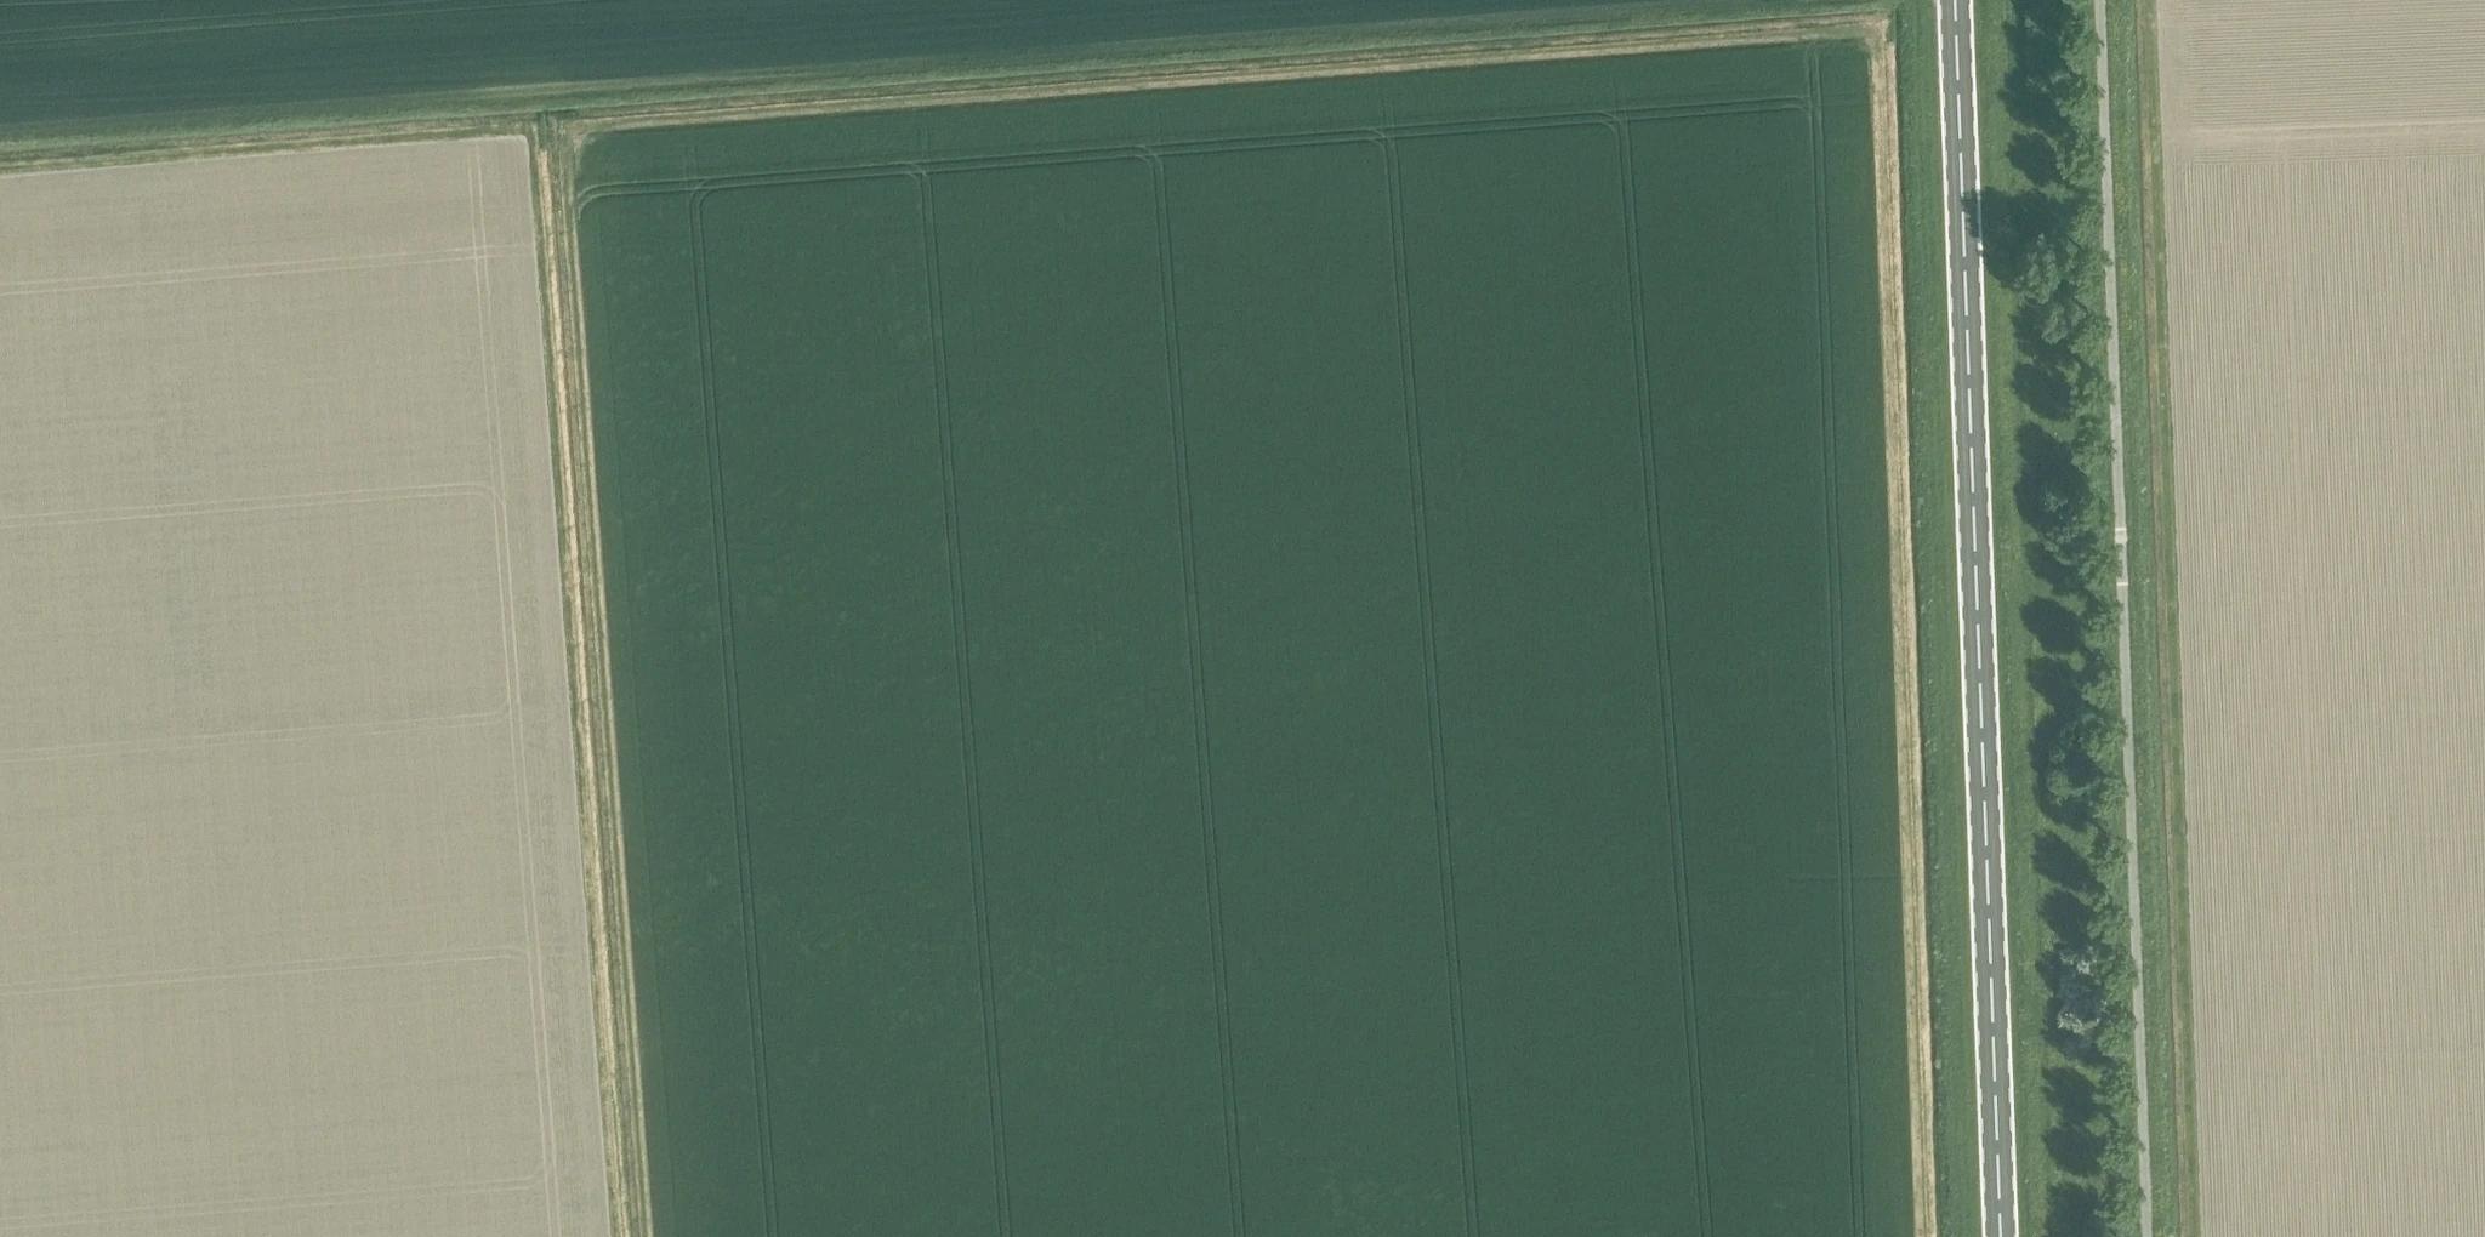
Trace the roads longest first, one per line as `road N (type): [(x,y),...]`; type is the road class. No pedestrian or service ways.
road 1 (secondary): [(1995,1236),(1953,0)]

